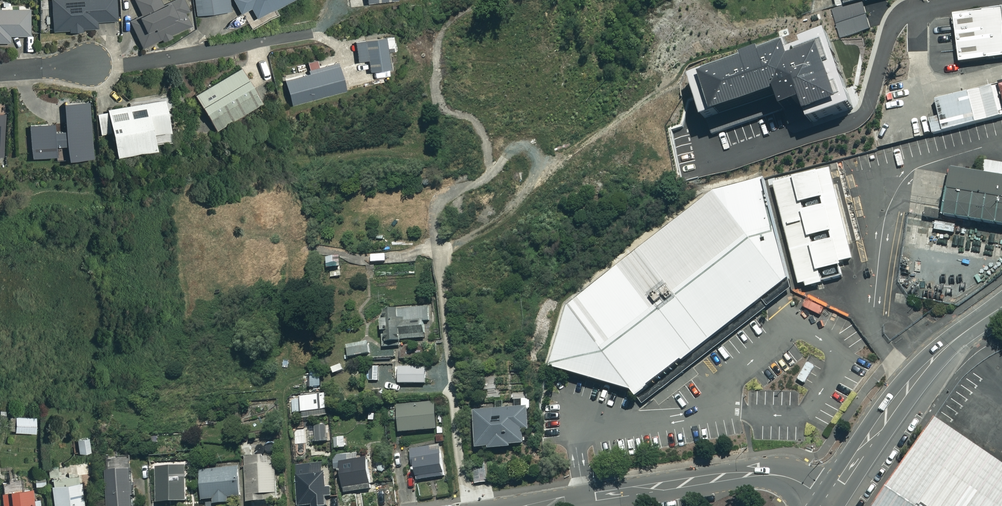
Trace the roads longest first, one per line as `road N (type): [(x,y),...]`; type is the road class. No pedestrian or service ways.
road 1 (residential): [(0,70),(144,62),(312,33)]
road 2 (residential): [(531,505),(766,473),(828,499)]
road 3 (tertiary): [(1001,307),(933,359),(828,499)]

